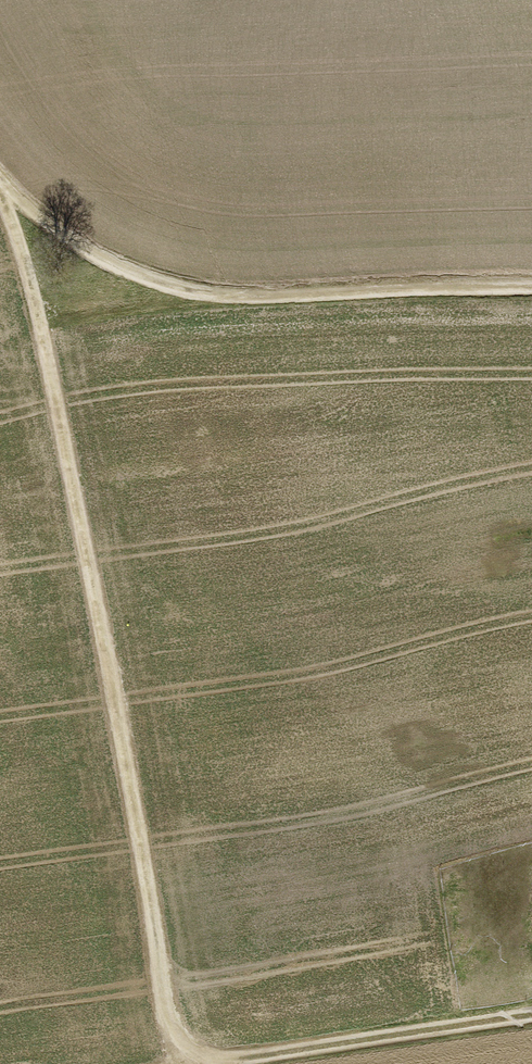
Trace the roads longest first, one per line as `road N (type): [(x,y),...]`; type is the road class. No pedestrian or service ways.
road 1 (track): [(203,1059),(168,1012),(41,327),(0,190)]
road 2 (track): [(531,288),(294,296),(176,286),(130,271),(0,185)]
road 3 (track): [(531,1016),(203,1059)]

